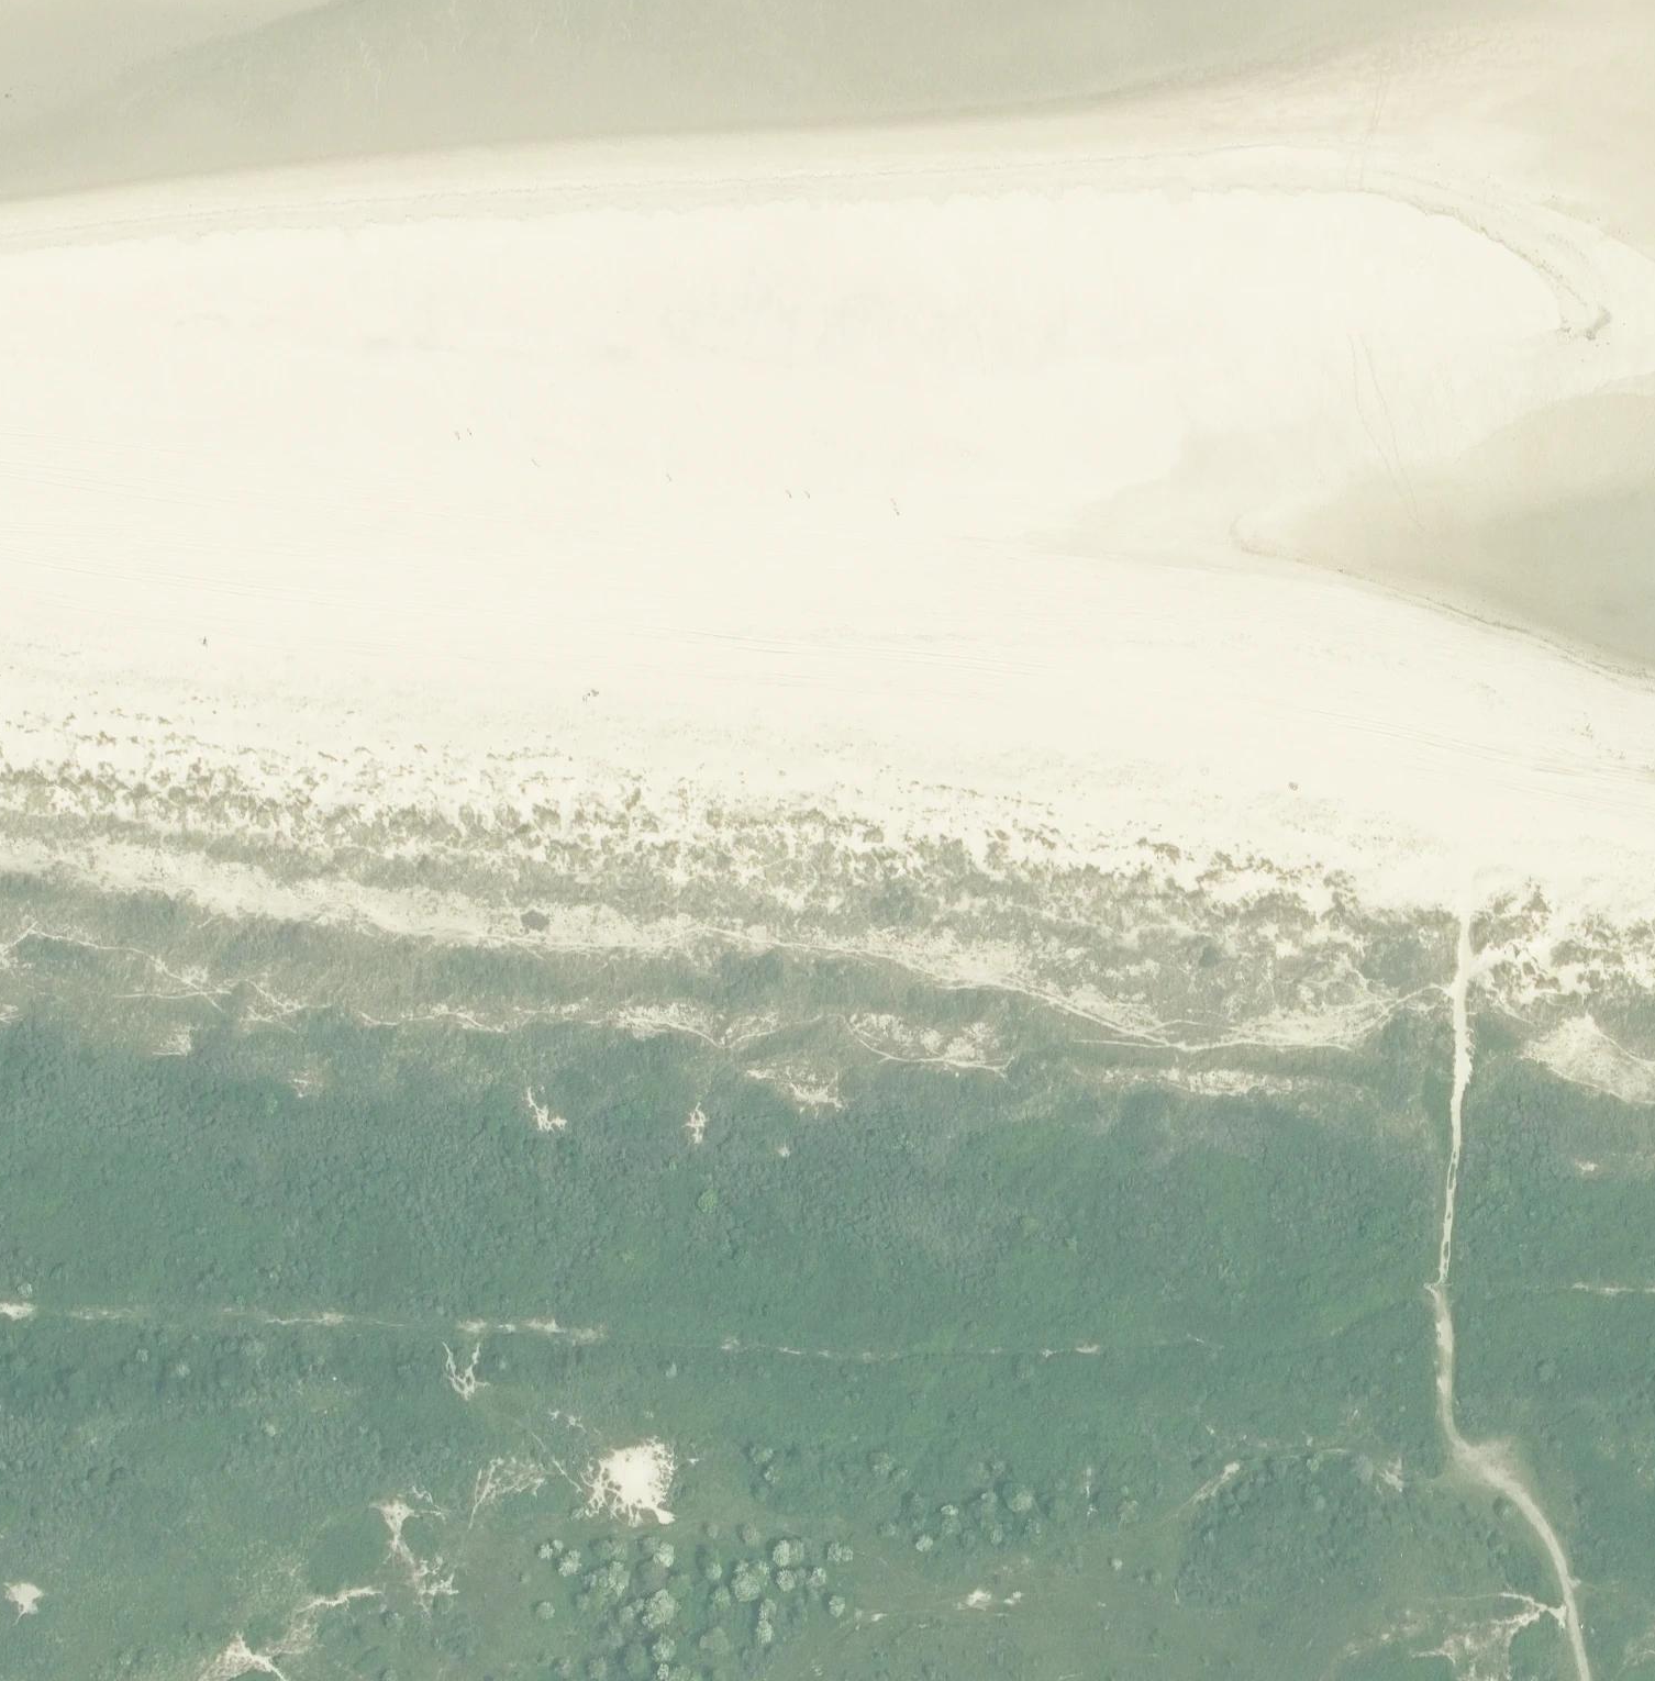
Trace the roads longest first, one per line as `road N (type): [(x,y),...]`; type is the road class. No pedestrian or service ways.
road 1 (track): [(1587,1680),(1570,1576),(1552,1531),(1523,1495),(1466,1449),(1449,1421)]

